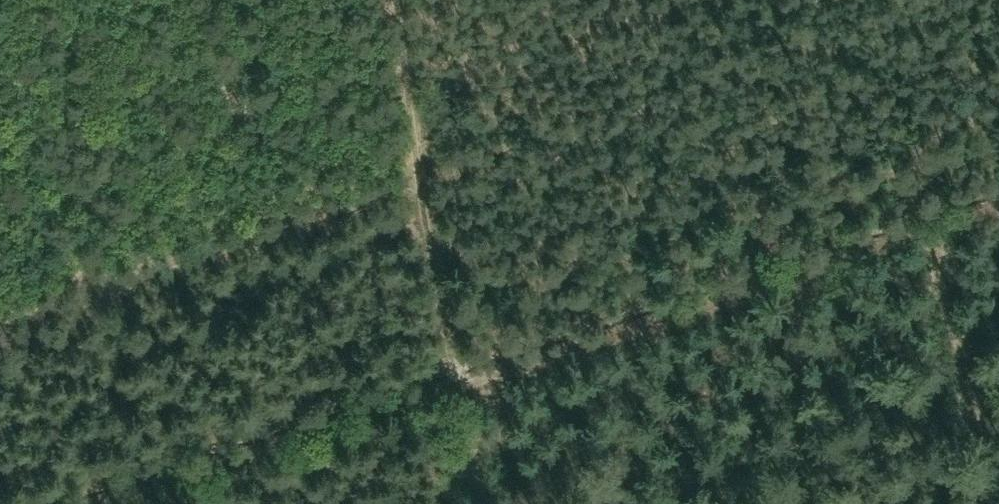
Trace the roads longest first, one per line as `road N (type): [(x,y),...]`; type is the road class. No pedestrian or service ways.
road 1 (track): [(998,205),(90,503)]
road 2 (track): [(920,231),(979,503)]
road 3 (track): [(475,503),(454,381)]

